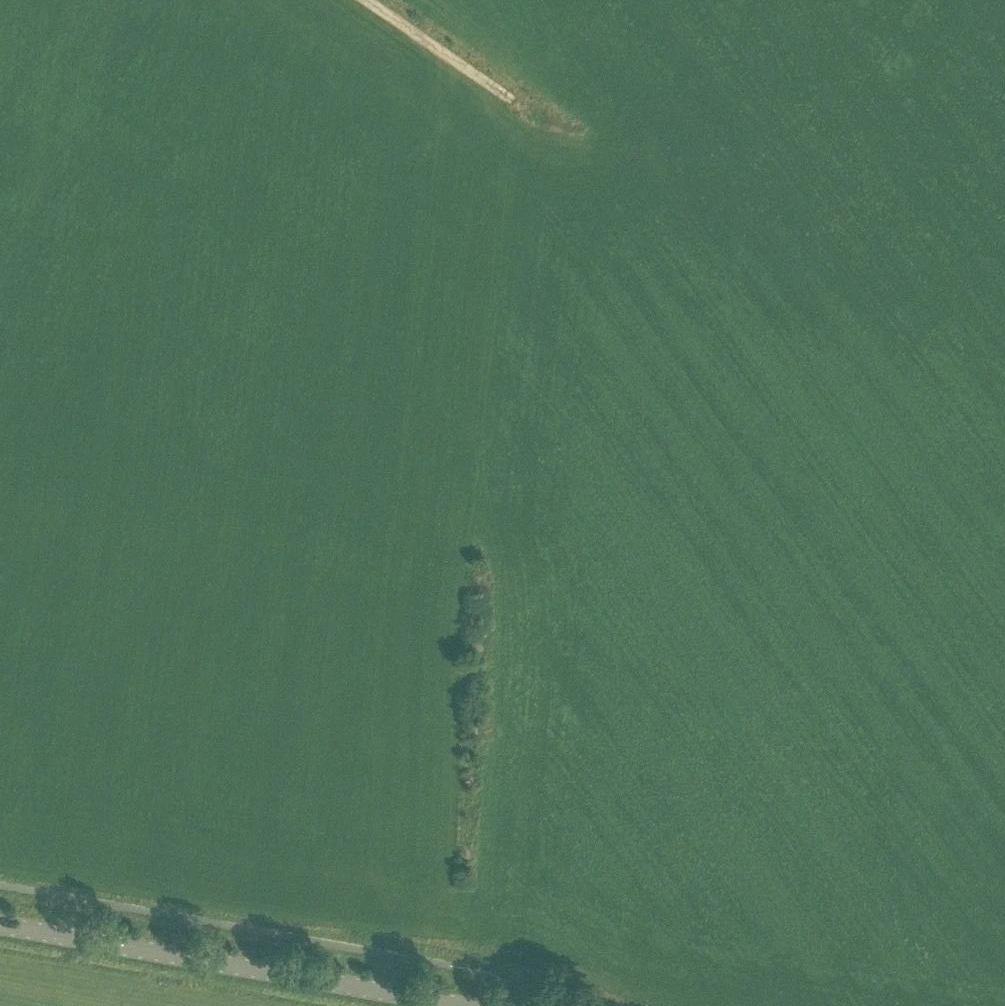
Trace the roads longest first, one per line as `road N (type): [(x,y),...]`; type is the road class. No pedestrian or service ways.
road 1 (tertiary): [(0,928),(443,1005)]

